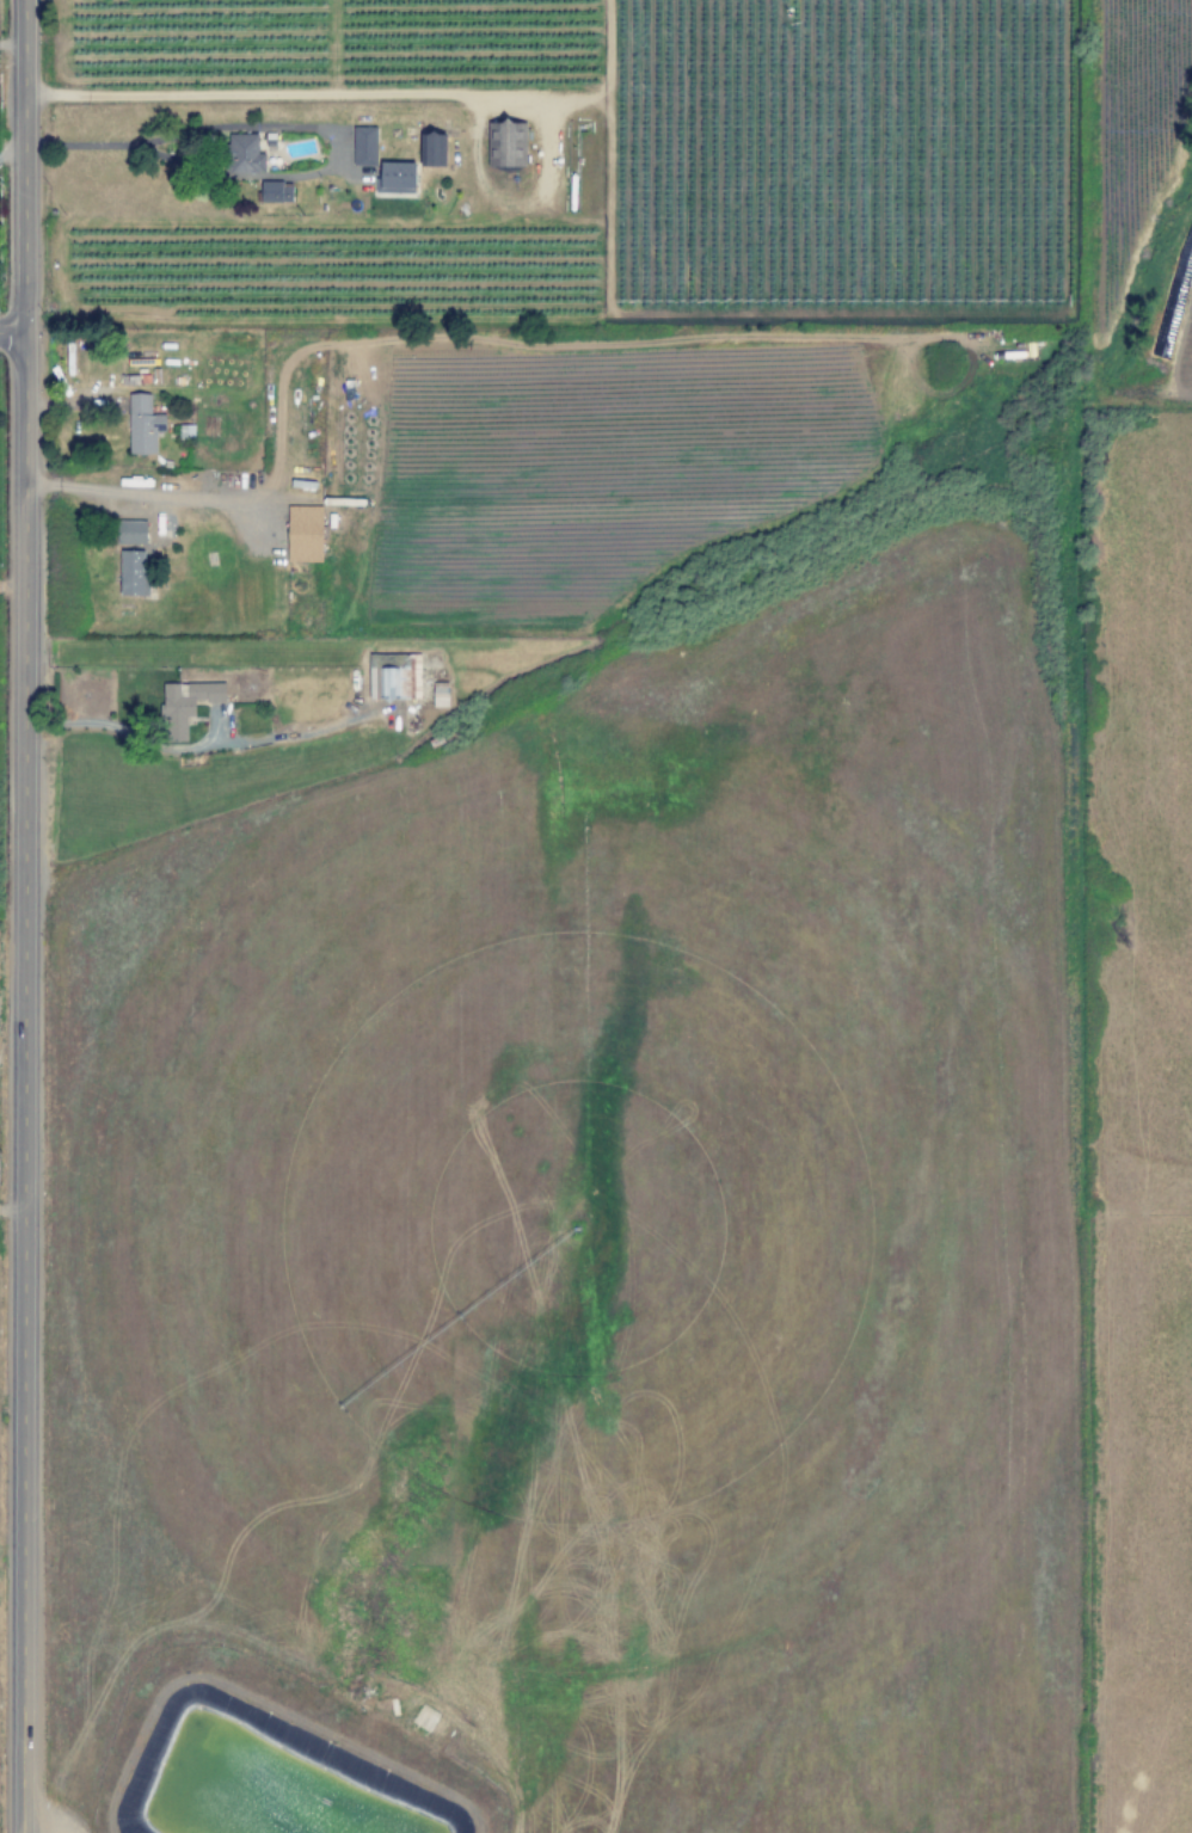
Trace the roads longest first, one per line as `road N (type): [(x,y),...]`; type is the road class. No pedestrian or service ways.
road 1 (tertiary): [(27,1832),(29,0)]

